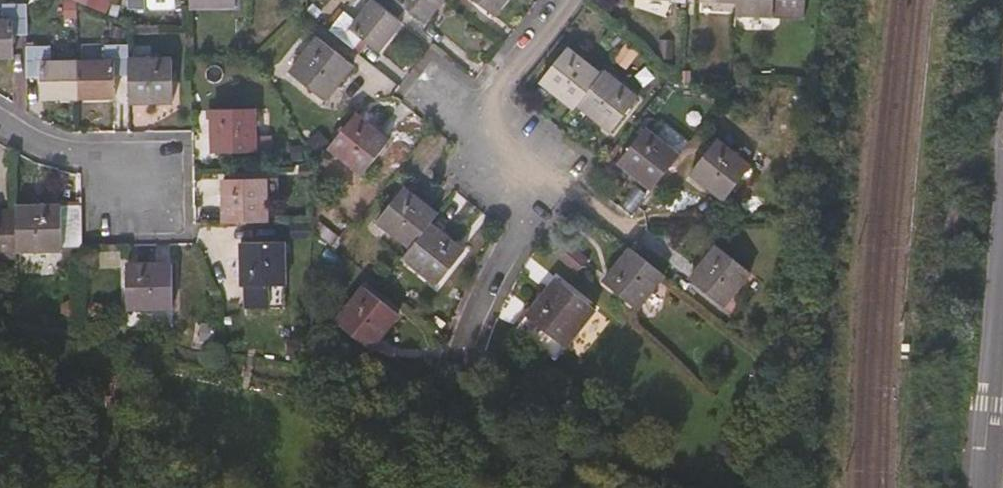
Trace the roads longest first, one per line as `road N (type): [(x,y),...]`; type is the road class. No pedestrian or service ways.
road 1 (residential): [(572,0),(473,122),(517,205),(507,264),(465,346)]
road 2 (residential): [(1002,255),(985,471)]
road 3 (residential): [(0,122),(53,154),(97,158),(157,206)]

